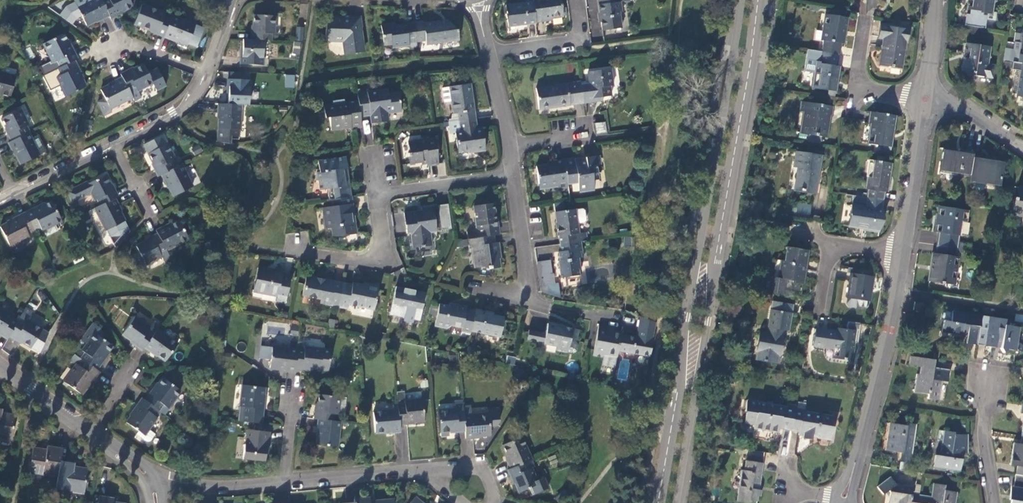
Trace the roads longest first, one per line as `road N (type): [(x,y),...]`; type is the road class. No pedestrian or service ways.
road 1 (secondary): [(706,280),(761,0)]
road 2 (secondary): [(750,0),(706,280)]
road 3 (residential): [(845,500),(904,255)]
road 4 (residential): [(486,289),(516,295),(527,287),(515,175)]
road 5 (residential): [(904,255),(925,100)]
road 6 (residential): [(378,194),(384,241),(377,258),(304,253),(298,241)]
road 7 (residential): [(425,471),(284,482)]
road 8 (residential): [(284,482),(145,485)]
road 9 (residential): [(515,175),(378,194)]
road 10 (secondary): [(692,368),(663,502)]
road 11 (secondary): [(671,502),(692,368)]
road 12 (residential): [(577,1),(583,39),(488,53)]
road 13 (residential): [(925,100),(861,84),(865,25)]
road 14 (residential): [(114,146),(174,115),(206,74)]

